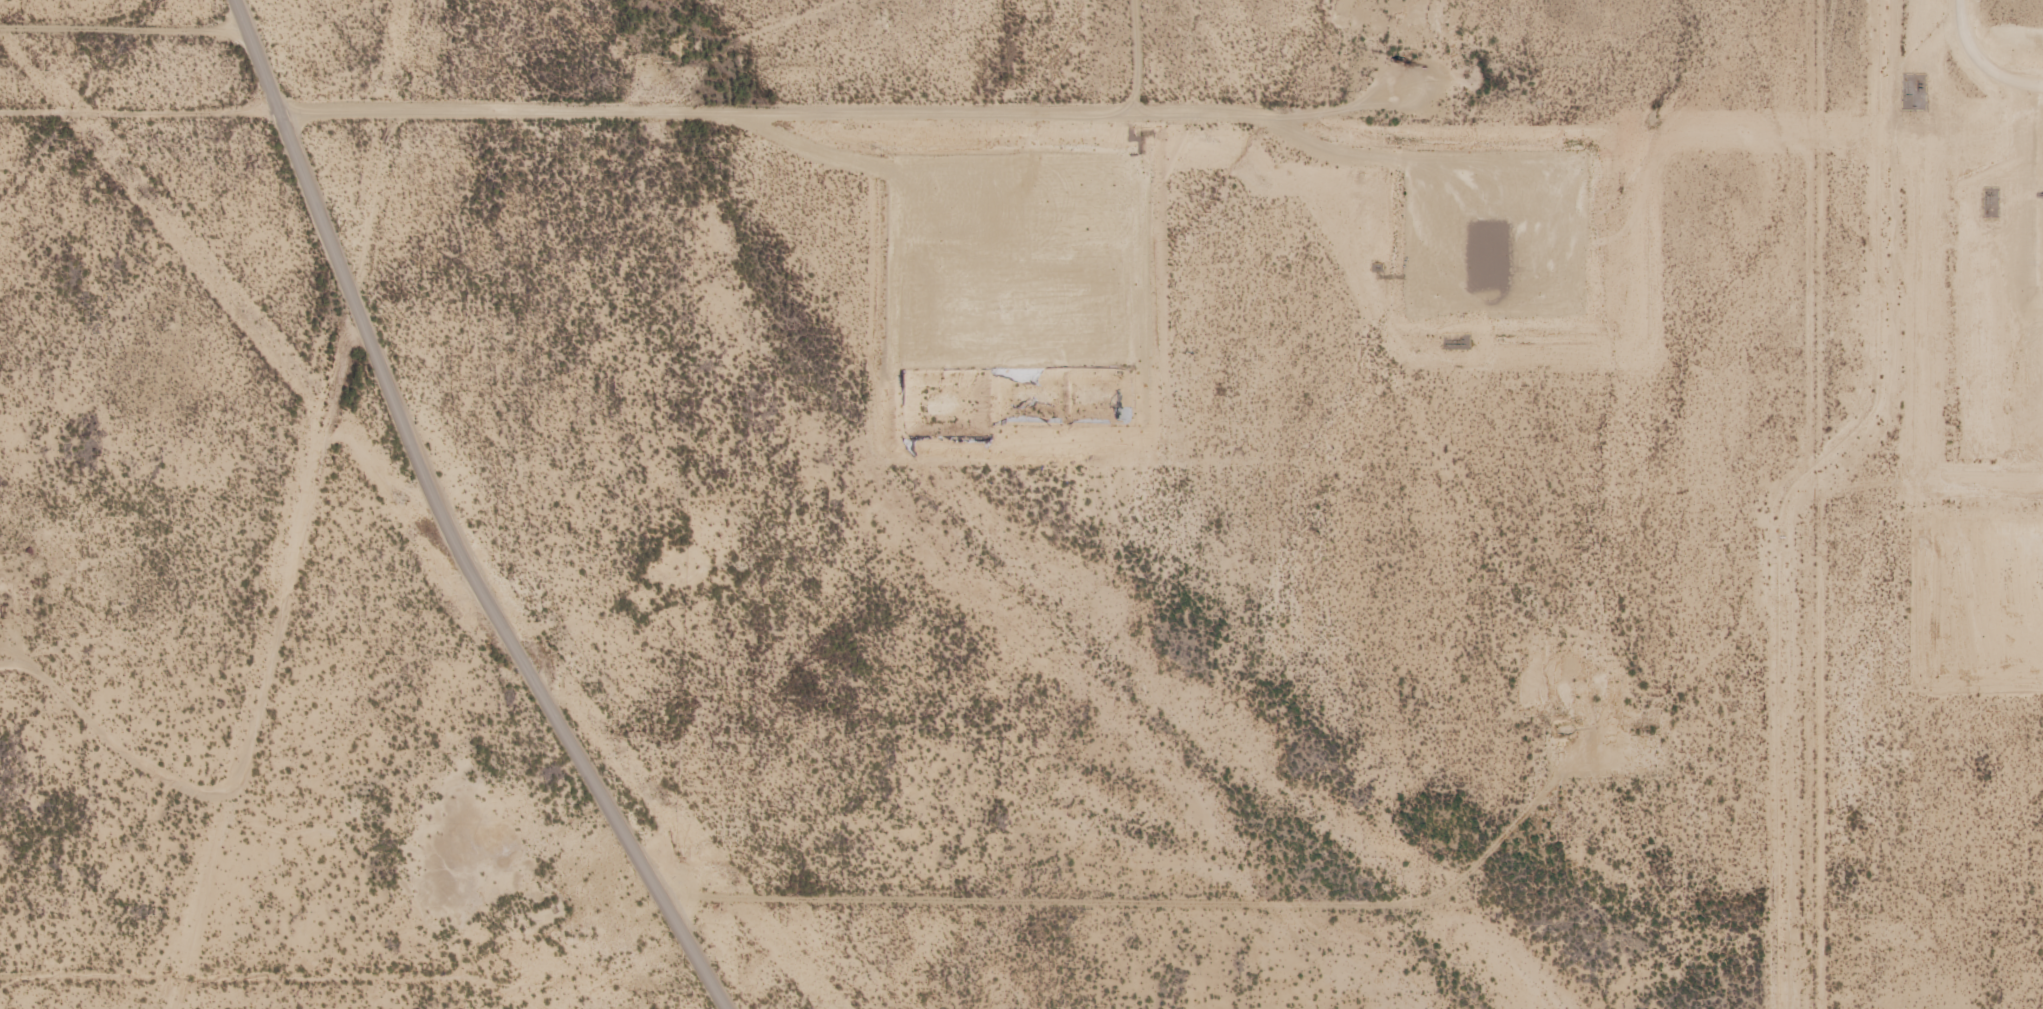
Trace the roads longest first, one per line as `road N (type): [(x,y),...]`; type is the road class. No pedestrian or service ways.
road 1 (track): [(1818,938),(822,923),(633,943),(613,958),(0,974)]
road 2 (track): [(0,133),(1393,129)]
road 3 (track): [(1818,1008),(1803,0)]

